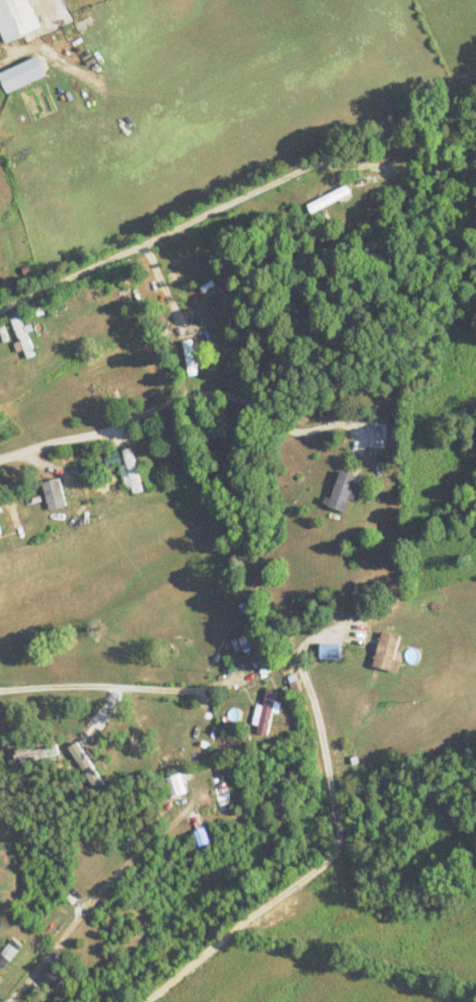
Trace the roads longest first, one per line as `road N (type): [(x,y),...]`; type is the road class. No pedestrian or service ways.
road 1 (residential): [(0,269),(475,54)]

